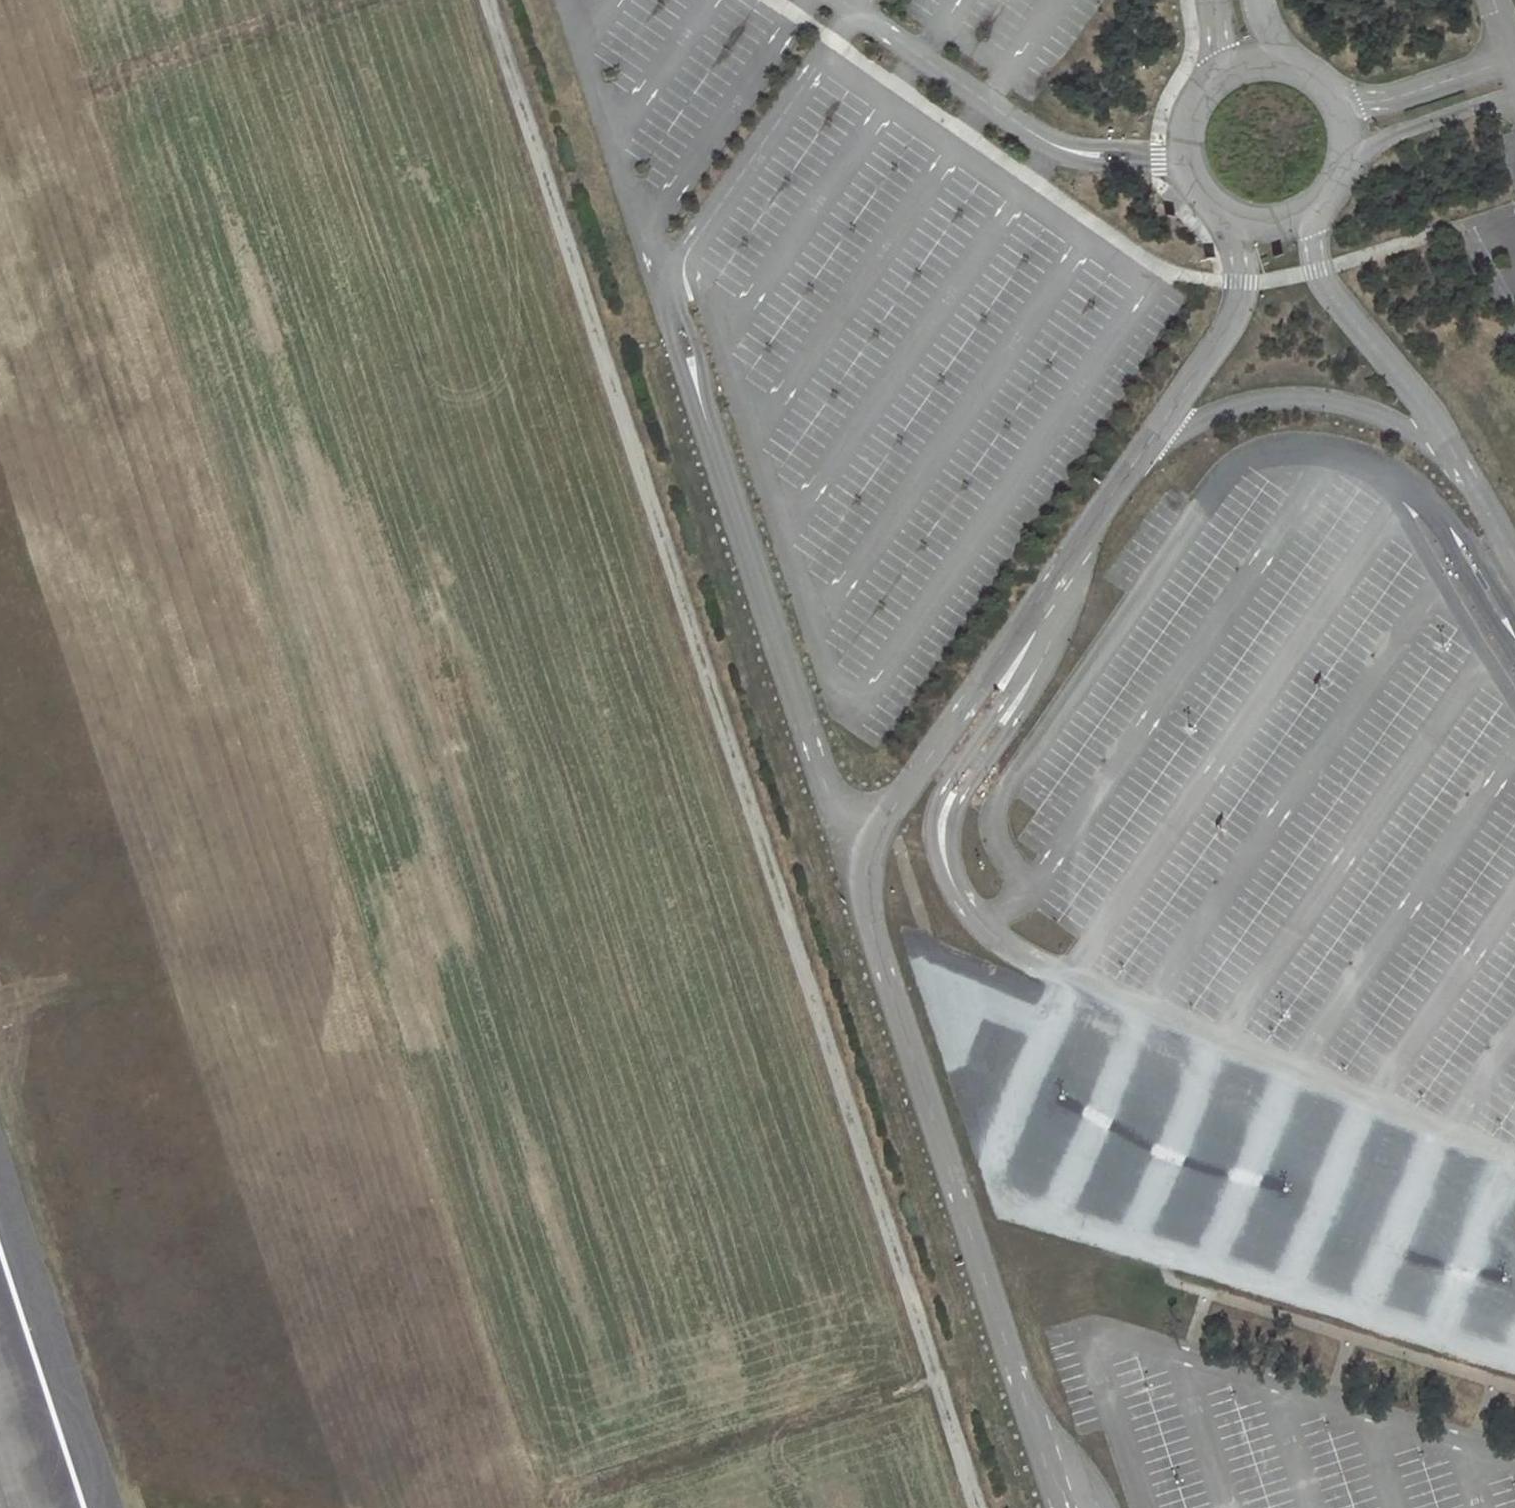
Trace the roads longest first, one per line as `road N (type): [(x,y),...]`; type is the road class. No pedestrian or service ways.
road 1 (tertiary): [(1220,76),(1189,113),(1182,137),(1191,184),(1224,217),(1286,224),(1327,198),(1346,147),(1329,95),(1283,66)]

